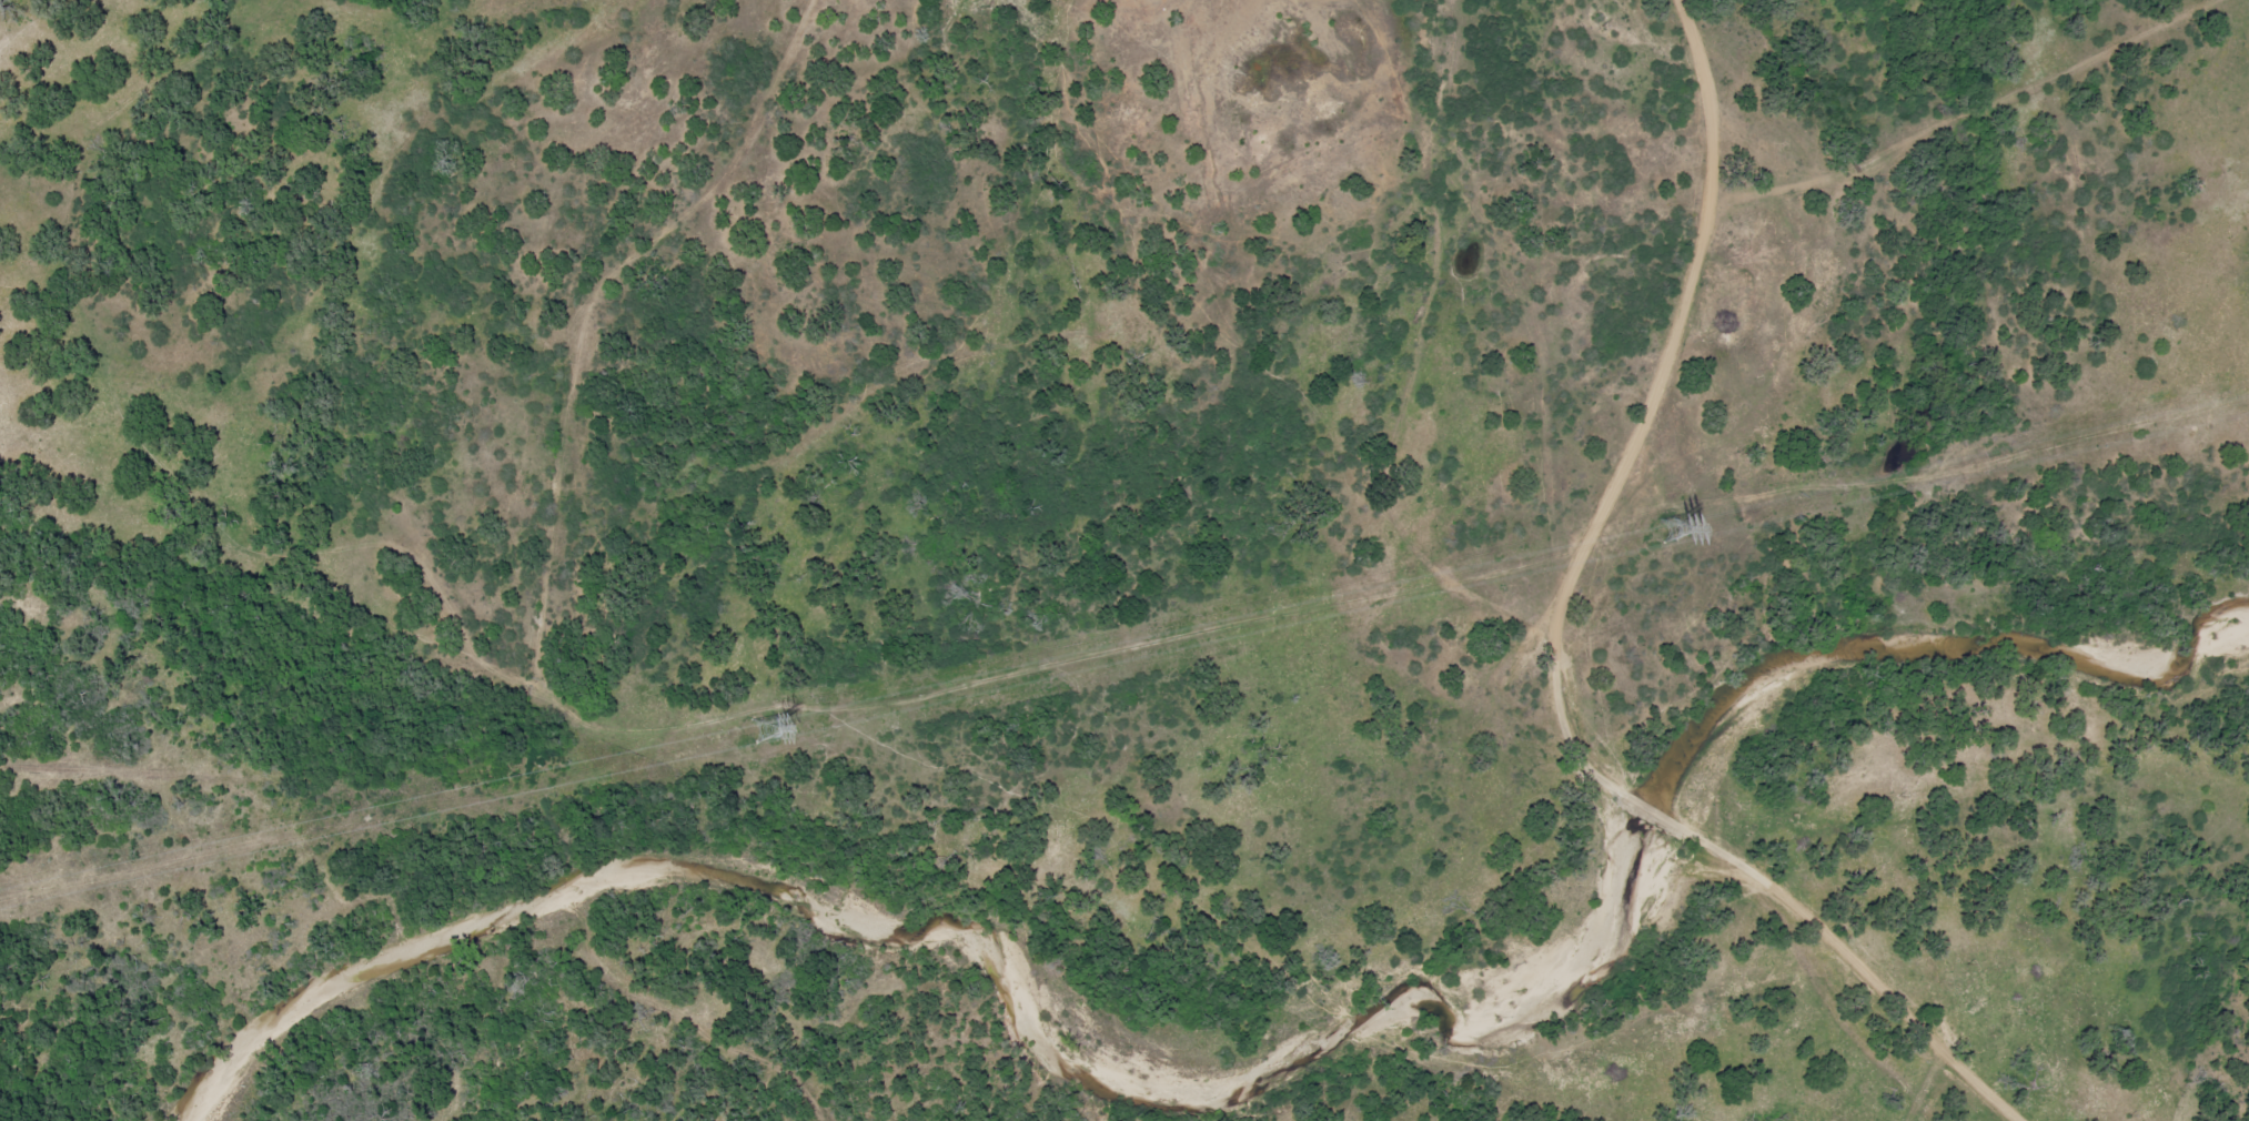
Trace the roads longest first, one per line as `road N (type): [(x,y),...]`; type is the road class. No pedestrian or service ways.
road 1 (residential): [(1919,1120),(1635,781),(1614,738),(1620,652),(1759,370),(1765,240),(1694,0)]

